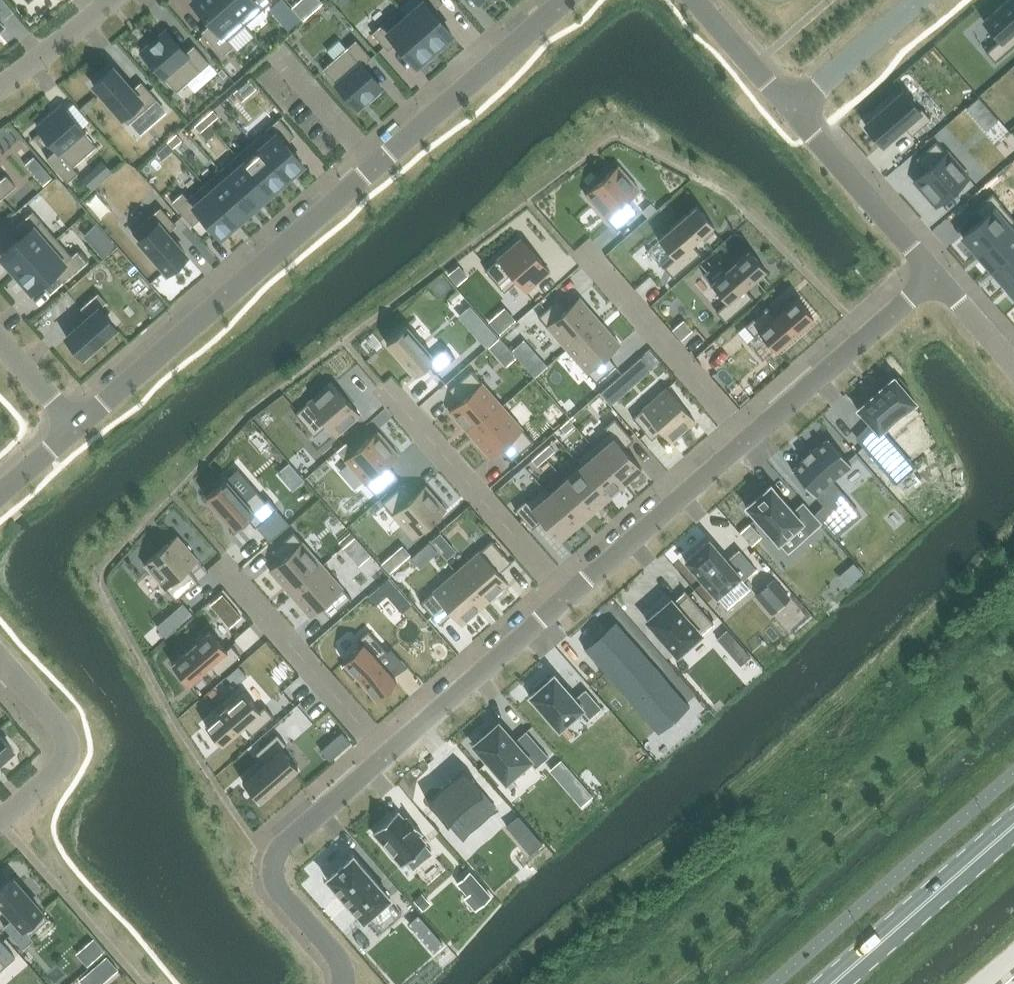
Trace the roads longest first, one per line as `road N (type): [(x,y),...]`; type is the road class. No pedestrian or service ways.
road 1 (residential): [(563,0),(75,426)]
road 2 (residential): [(344,983),(340,962),(282,893),(272,861),(385,754)]
road 3 (residential): [(567,597),(384,387)]
road 4 (residential): [(748,440),(936,279)]
road 5 (residential): [(748,440),(587,256)]
road 6 (residential): [(385,754),(225,570)]
road 7 (residential): [(385,754),(567,597)]
road 8 (residential): [(567,597),(748,440)]
road 9 (primary): [(835,983),(1013,827)]
road 10 (residential): [(936,279),(793,108)]
road 11 (residential): [(0,654),(69,745),(56,773),(0,821)]
road 12 (residential): [(793,108),(917,0)]
road 13 (residential): [(793,108),(695,0)]
road 14 (residential): [(111,0),(0,85)]

